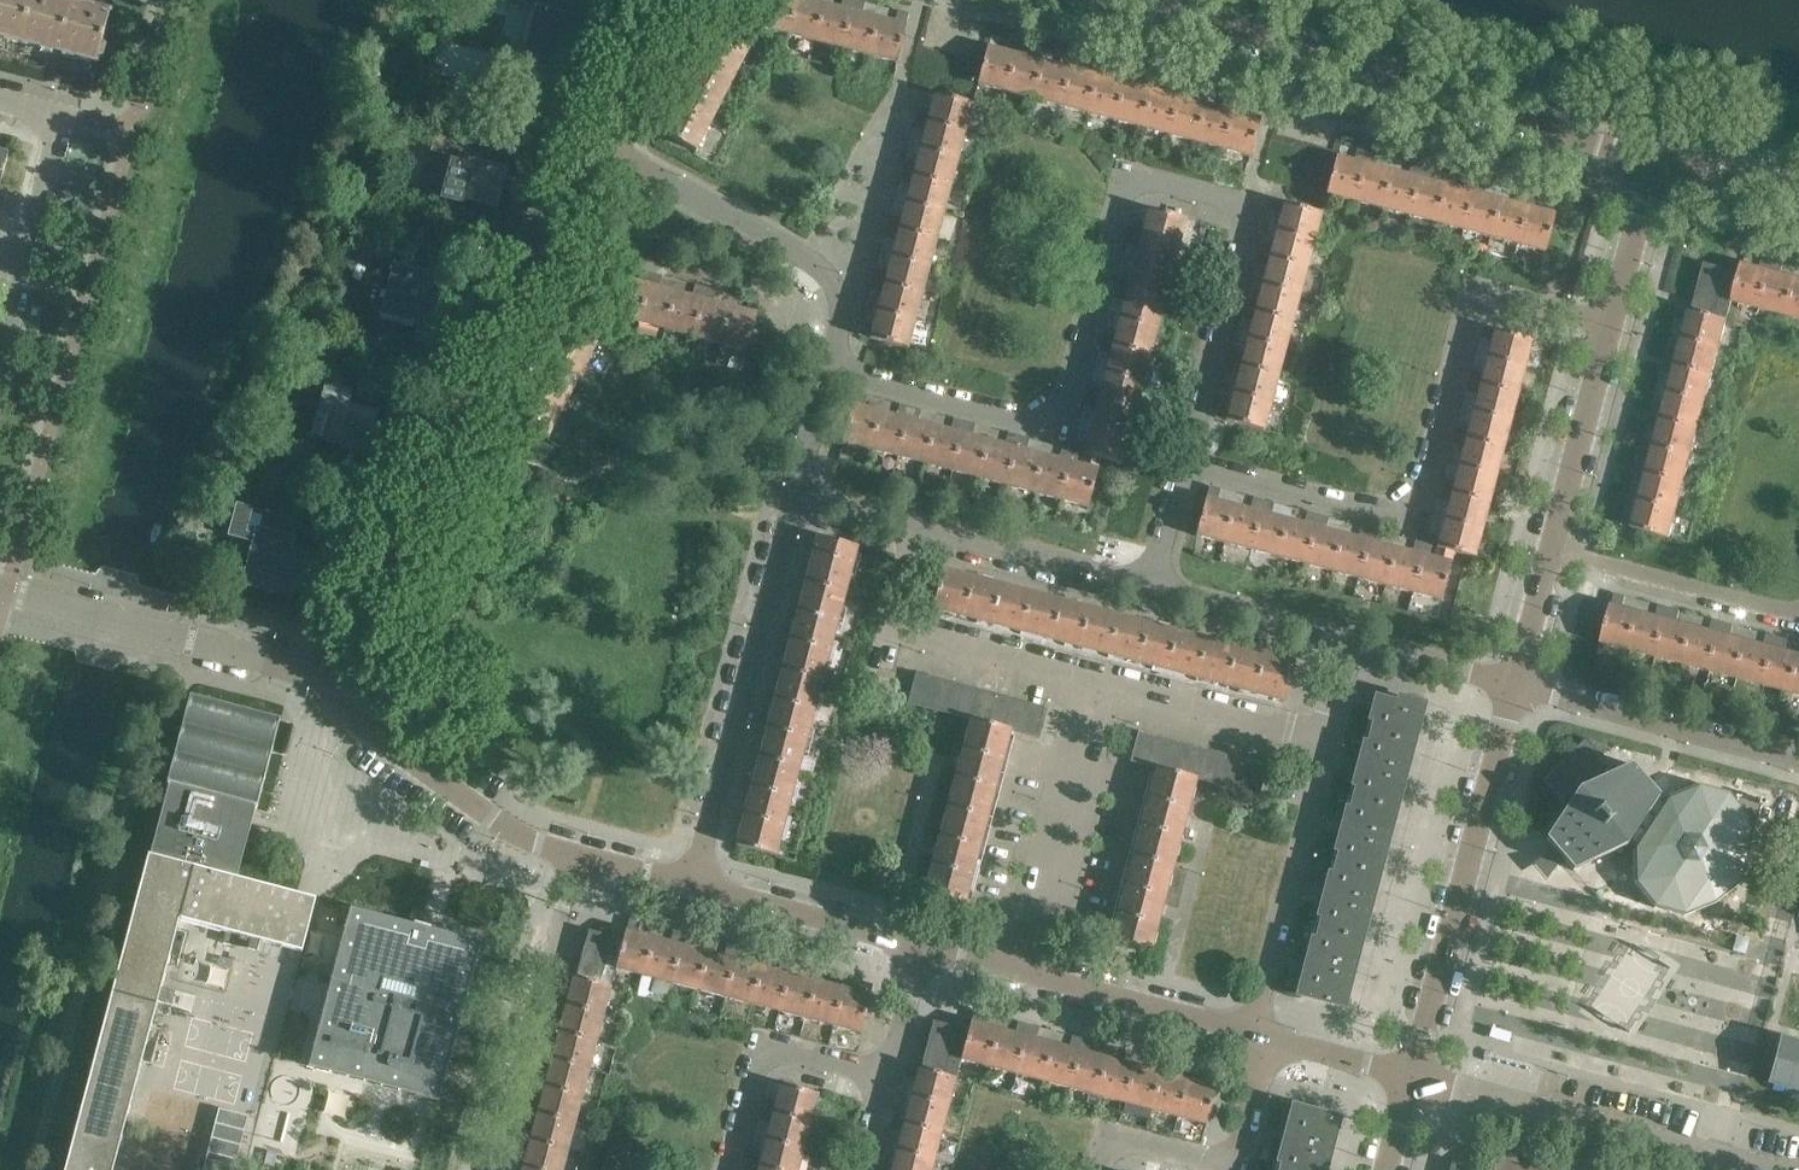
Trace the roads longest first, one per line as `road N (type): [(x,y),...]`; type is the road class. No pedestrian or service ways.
road 1 (residential): [(1191,461),(1256,207),(1141,179),(1124,190),(1067,409),(1040,421),(837,366)]
road 2 (residential): [(319,680),(592,128)]
road 3 (residential): [(1191,461),(1412,523),(1475,293),(1612,326)]
road 4 (residential): [(1655,162),(1129,0)]
road 5 (residential): [(695,885),(803,492)]
road 6 (residential): [(1412,1078),(1516,687)]
road 7 (residential): [(837,366),(847,279),(592,128)]
road 8 (residential): [(1760,1169),(1412,1078)]
road 9 (unclassified): [(489,1169),(573,857)]
road 10 (residential): [(1090,686),(901,637),(892,626),(919,524)]
road 11 (residential): [(573,857),(514,834),(343,713),(319,680)]
road 12 (residential): [(1258,1040),(1321,745)]
road 13 (residential): [(1019,974),(1090,686)]
road 14 (residential): [(1798,760),(1516,687)]
road 15 (residential): [(319,680),(43,607)]
road 16 (residential): [(729,1169),(762,1046),(891,1078)]
road 17 (residential): [(1798,617),(1552,551)]
road 18 (residential): [(1258,1040),(1019,974)]
road 19 (residential): [(1156,589),(919,524)]
road 20 (residential): [(1321,745),(1090,686)]
road 21 (residential): [(922,948),(695,885)]
road 22 (residential): [(1552,551),(1612,326)]
road 23 (residential): [(29,244),(62,111),(0,95)]
road 24 (residential): [(1349,644),(1156,589)]
road 25 (residential): [(1516,687),(1349,644)]
road 26 (residential): [(1612,326),(1655,162)]
road 27 (residential): [(1412,1078),(1258,1040)]
road 28 (residential): [(1230,1167),(1124,1142),(1106,1153),(1101,1169)]
road 29 (residential): [(1798,192),(1655,162)]
road 30 (residential): [(592,128),(661,0)]
road 31 (residential): [(1516,687),(1552,551)]
road 32 (residential): [(891,1078),(922,948)]
road 33 (residential): [(1156,589),(1191,461)]
road 34 (residential): [(803,492),(837,366)]
road 35 (residential): [(1230,1167),(1258,1040)]
road 36 (residential): [(695,885),(573,857)]

